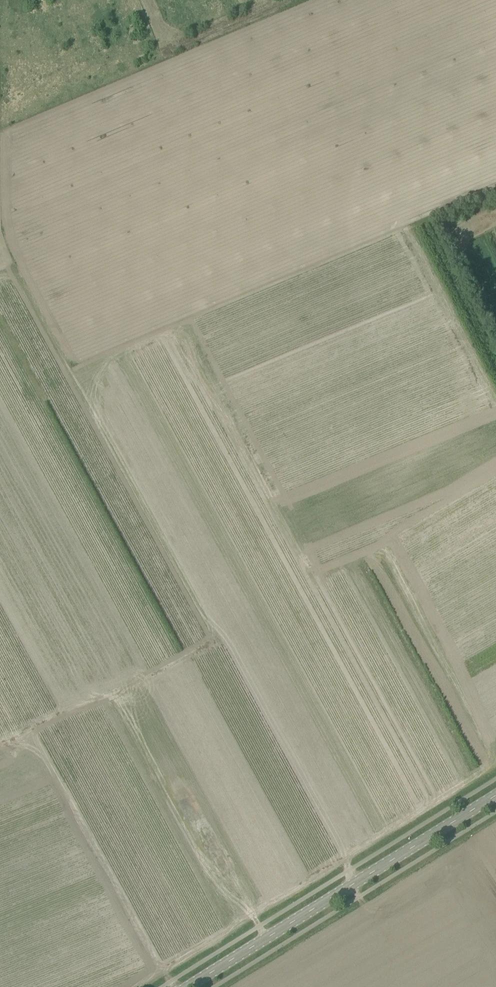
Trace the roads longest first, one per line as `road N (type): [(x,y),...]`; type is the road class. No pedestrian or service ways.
road 1 (tertiary): [(188,986),(495,795)]

